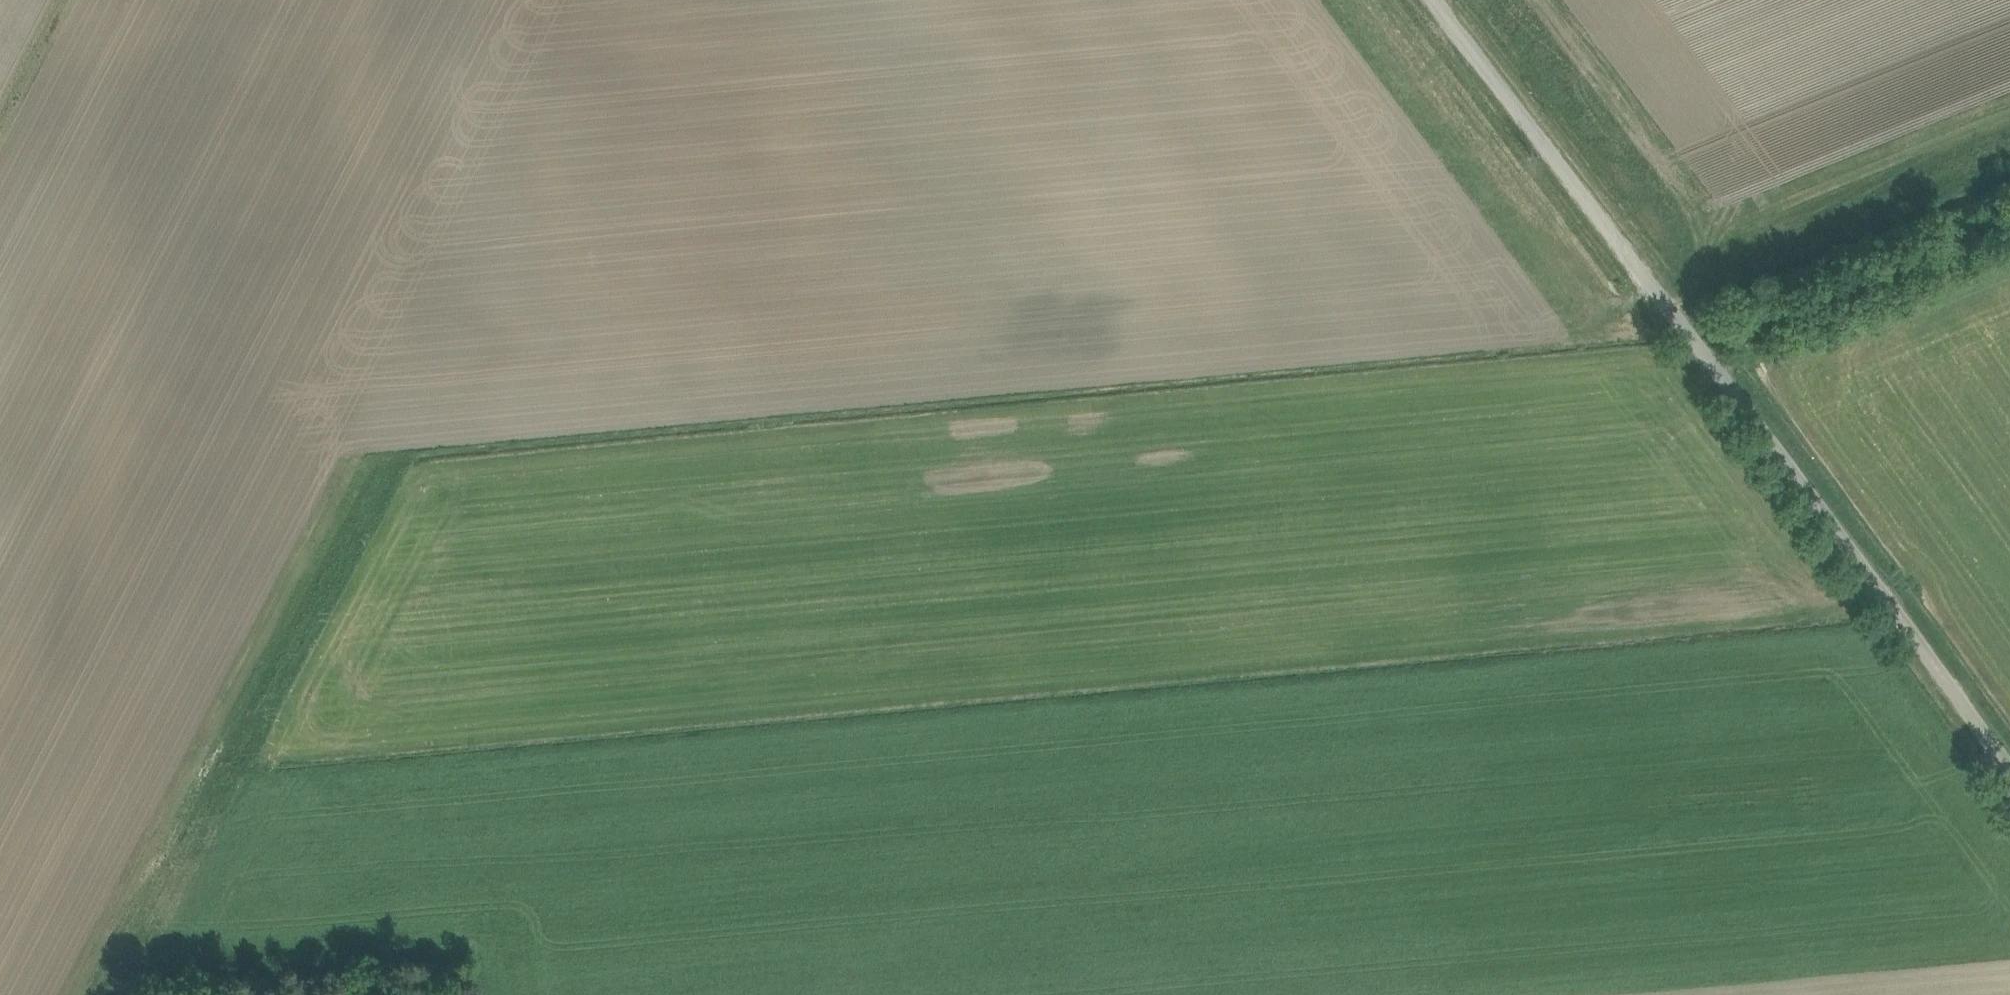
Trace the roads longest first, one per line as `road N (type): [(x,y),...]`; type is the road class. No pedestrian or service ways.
road 1 (unclassified): [(2009,768),(1434,0)]
road 2 (track): [(2009,215),(1760,315),(1720,374)]

